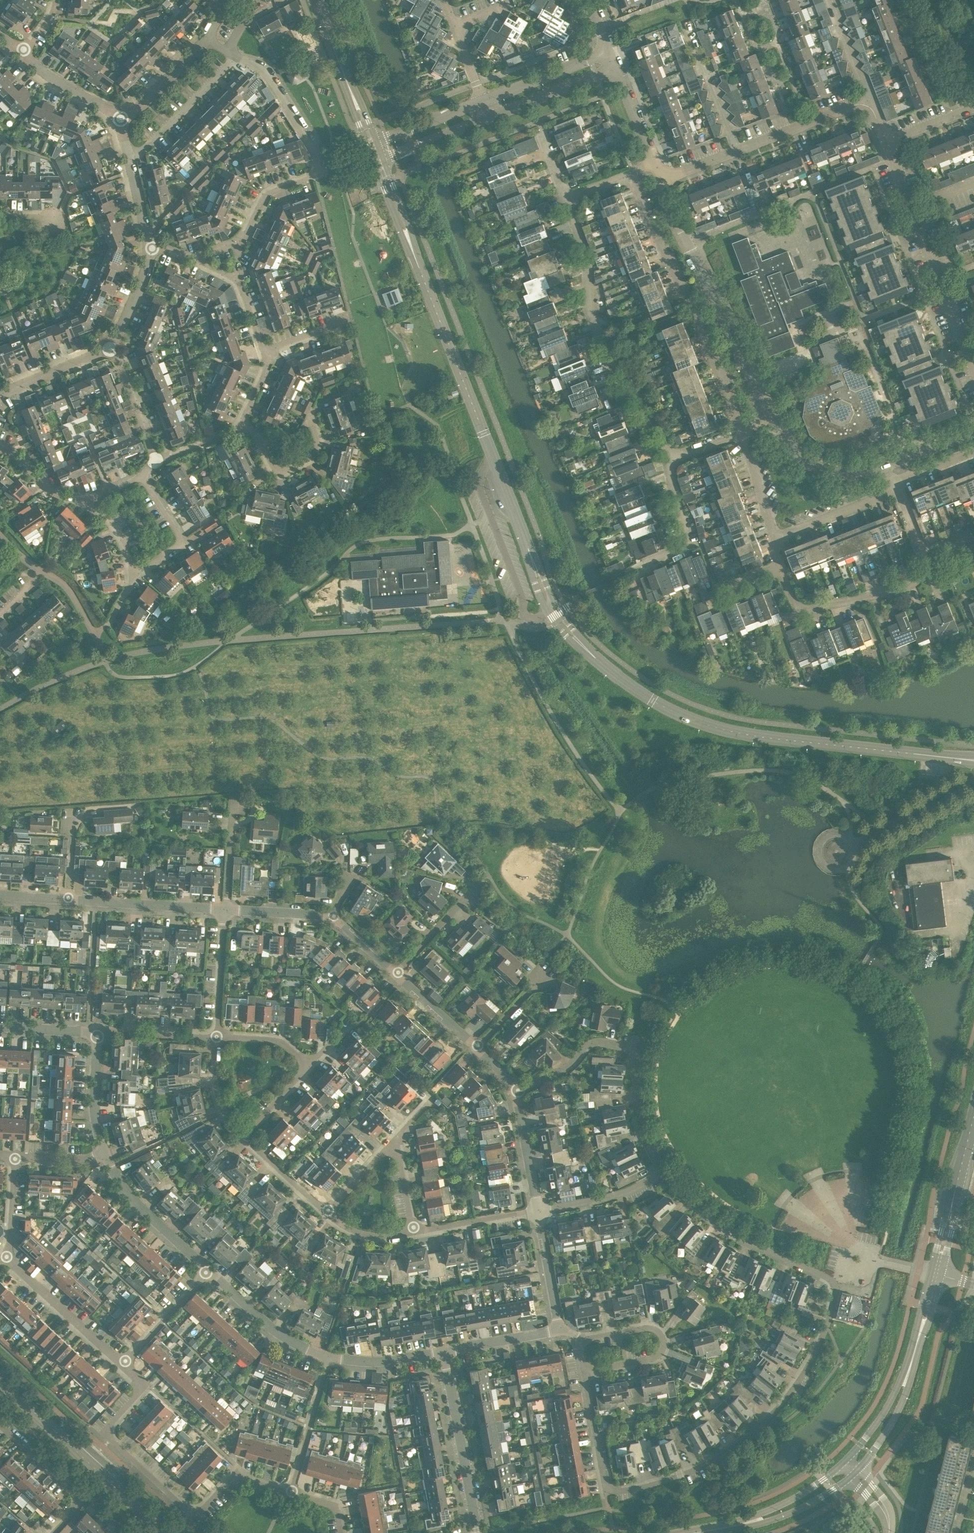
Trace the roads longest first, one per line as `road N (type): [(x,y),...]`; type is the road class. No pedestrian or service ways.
road 1 (tertiary): [(951,757),(735,732),(654,700),(594,657),(551,609),(420,270)]
road 2 (residential): [(584,1371),(605,1485),(620,1491),(680,1476),(746,1437),(804,1374),(822,1339),(834,1283),(733,1233),(665,1170)]
road 3 (residential): [(291,1494),(238,1479),(199,1510),(185,1508),(108,1435),(142,1387),(123,1362)]
road 4 (residential): [(190,260),(241,241),(263,198),(320,169),(259,69),(236,56)]
road 5 (residential): [(631,172),(740,432)]
road 6 (residential): [(670,457),(593,320),(588,265),(566,201)]
road 7 (residential): [(659,181),(858,104),(872,110),(886,142)]
road 8 (residential): [(665,1170),(645,1129),(641,1053),(631,1046),(596,1040),(516,1089)]
road 9 (residential): [(775,416),(659,181)]
road 10 (residential): [(886,142),(973,369)]
road 11 (tertiary): [(172,1532),(0,1380)]
road 12 (tertiary): [(849,1467),(899,1396),(936,1276)]
road 13 (residential): [(926,559),(914,583),(805,608),(794,603),(779,566)]
road 14 (residential): [(477,1532),(444,1351)]
road 15 (residential): [(578,1341),(652,1328),(663,1341),(657,1356),(584,1371)]
road 16 (tertiary): [(694,1532),(767,1519),(849,1467)]
road 17 (residential): [(208,1271),(139,1205),(103,1153)]
road 18 (residential): [(123,1362),(6,1255)]
road 19 (residential): [(68,899),(225,910)]
road 20 (tertiary): [(936,1276),(973,1127)]
road 21 (residential): [(328,1357),(277,1332),(208,1271)]
road 22 (residential): [(128,158),(236,56)]
road 23 (residential): [(238,425),(256,437),(272,469),(286,472),(313,458),(319,446),(311,415)]
road 24 (residential): [(291,1494),(328,1357)]
road 25 (residential): [(637,569),(684,542),(670,457)]
road 26 (residential): [(886,465),(828,471),(788,443),(775,416)]
road 27 (residential): [(141,474),(179,542),(133,574)]
road 28 (residential): [(608,52),(483,100)]
road 29 (residential): [(489,117),(614,69)]
road 30 (residential): [(538,1209),(617,1193),(665,1170)]
road 31 (residential): [(775,537),(895,484)]
road 32 (residential): [(225,910),(217,1037)]
road 33 (residential): [(413,1231),(538,1209)]
road 34 (residential): [(262,351),(237,279),(190,260)]
road 35 (residential): [(905,0),(951,118)]
road 36 (tertiary): [(370,154),(420,270)]
road 37 (residential): [(396,974),(480,882)]
road 38 (residential): [(123,1362),(208,1271)]
road 39 (residential): [(103,1153),(93,1105),(99,1031)]
road 40 (residential): [(538,1209),(516,1089)]
road 41 (residential): [(559,1329),(538,1209)]
road 42 (residential): [(154,461),(109,348)]

